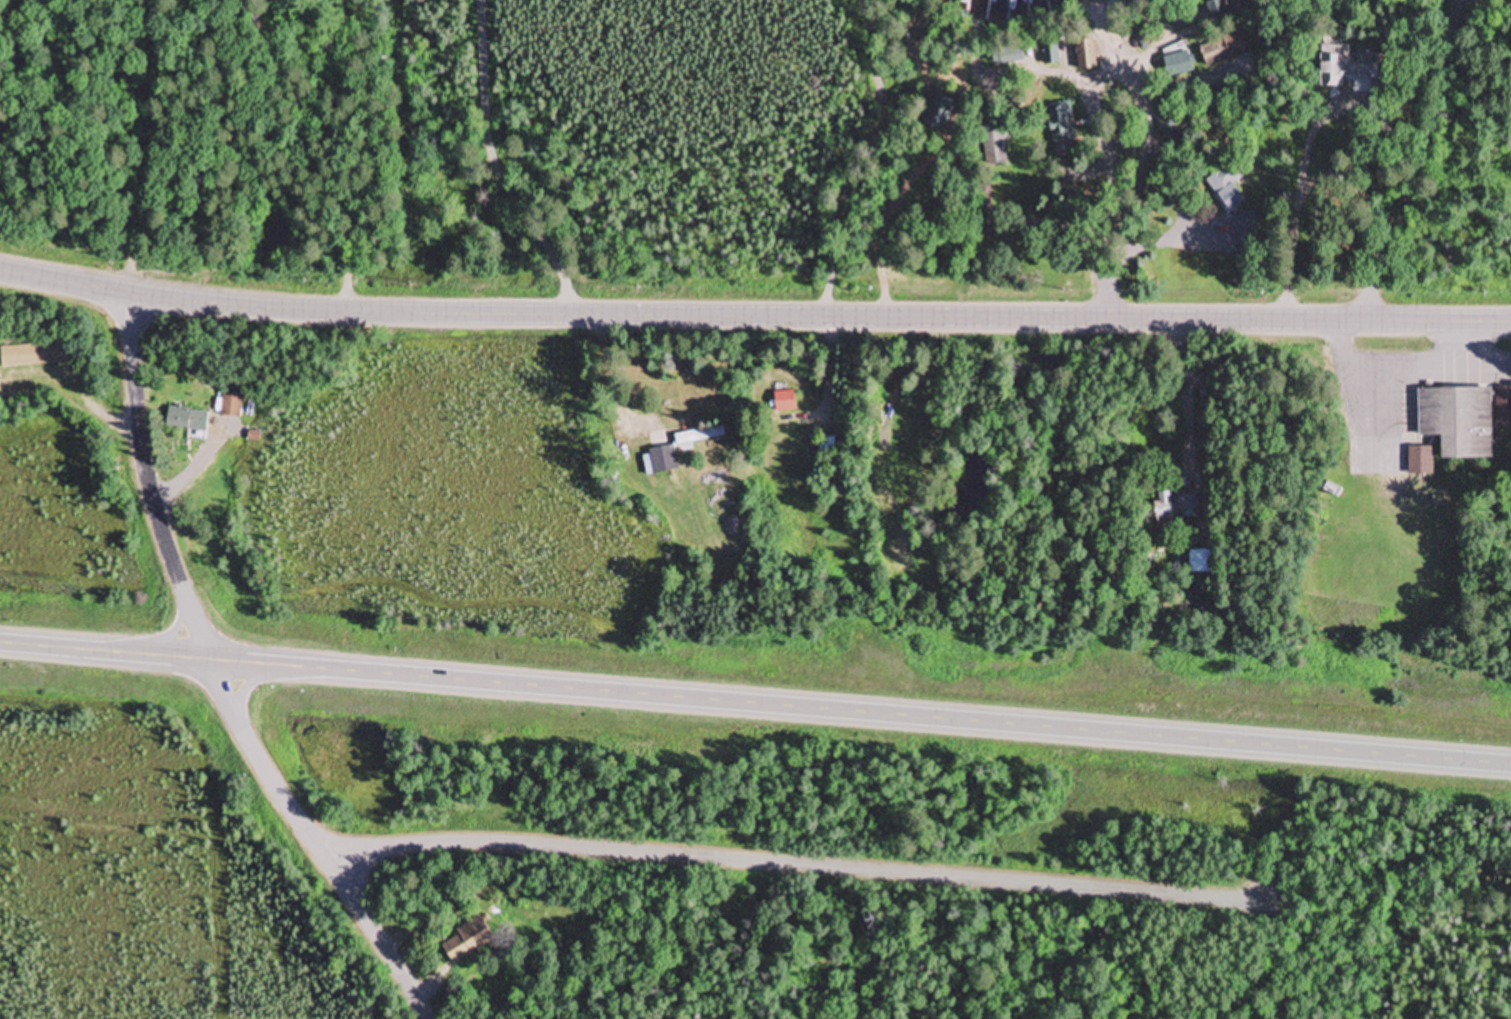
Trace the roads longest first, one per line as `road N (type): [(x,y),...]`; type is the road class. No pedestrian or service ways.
road 1 (primary): [(1510,765),(0,644)]
road 2 (secondary): [(0,270),(174,299),(322,312),(1510,323)]
road 3 (residential): [(413,1018),(262,762),(161,522),(141,437),(130,293),(122,0)]
road 4 (residential): [(317,858),(429,855),(1254,901)]
road 5 (residential): [(1468,0),(1455,18),(1432,133),(1385,239),(1368,322)]

